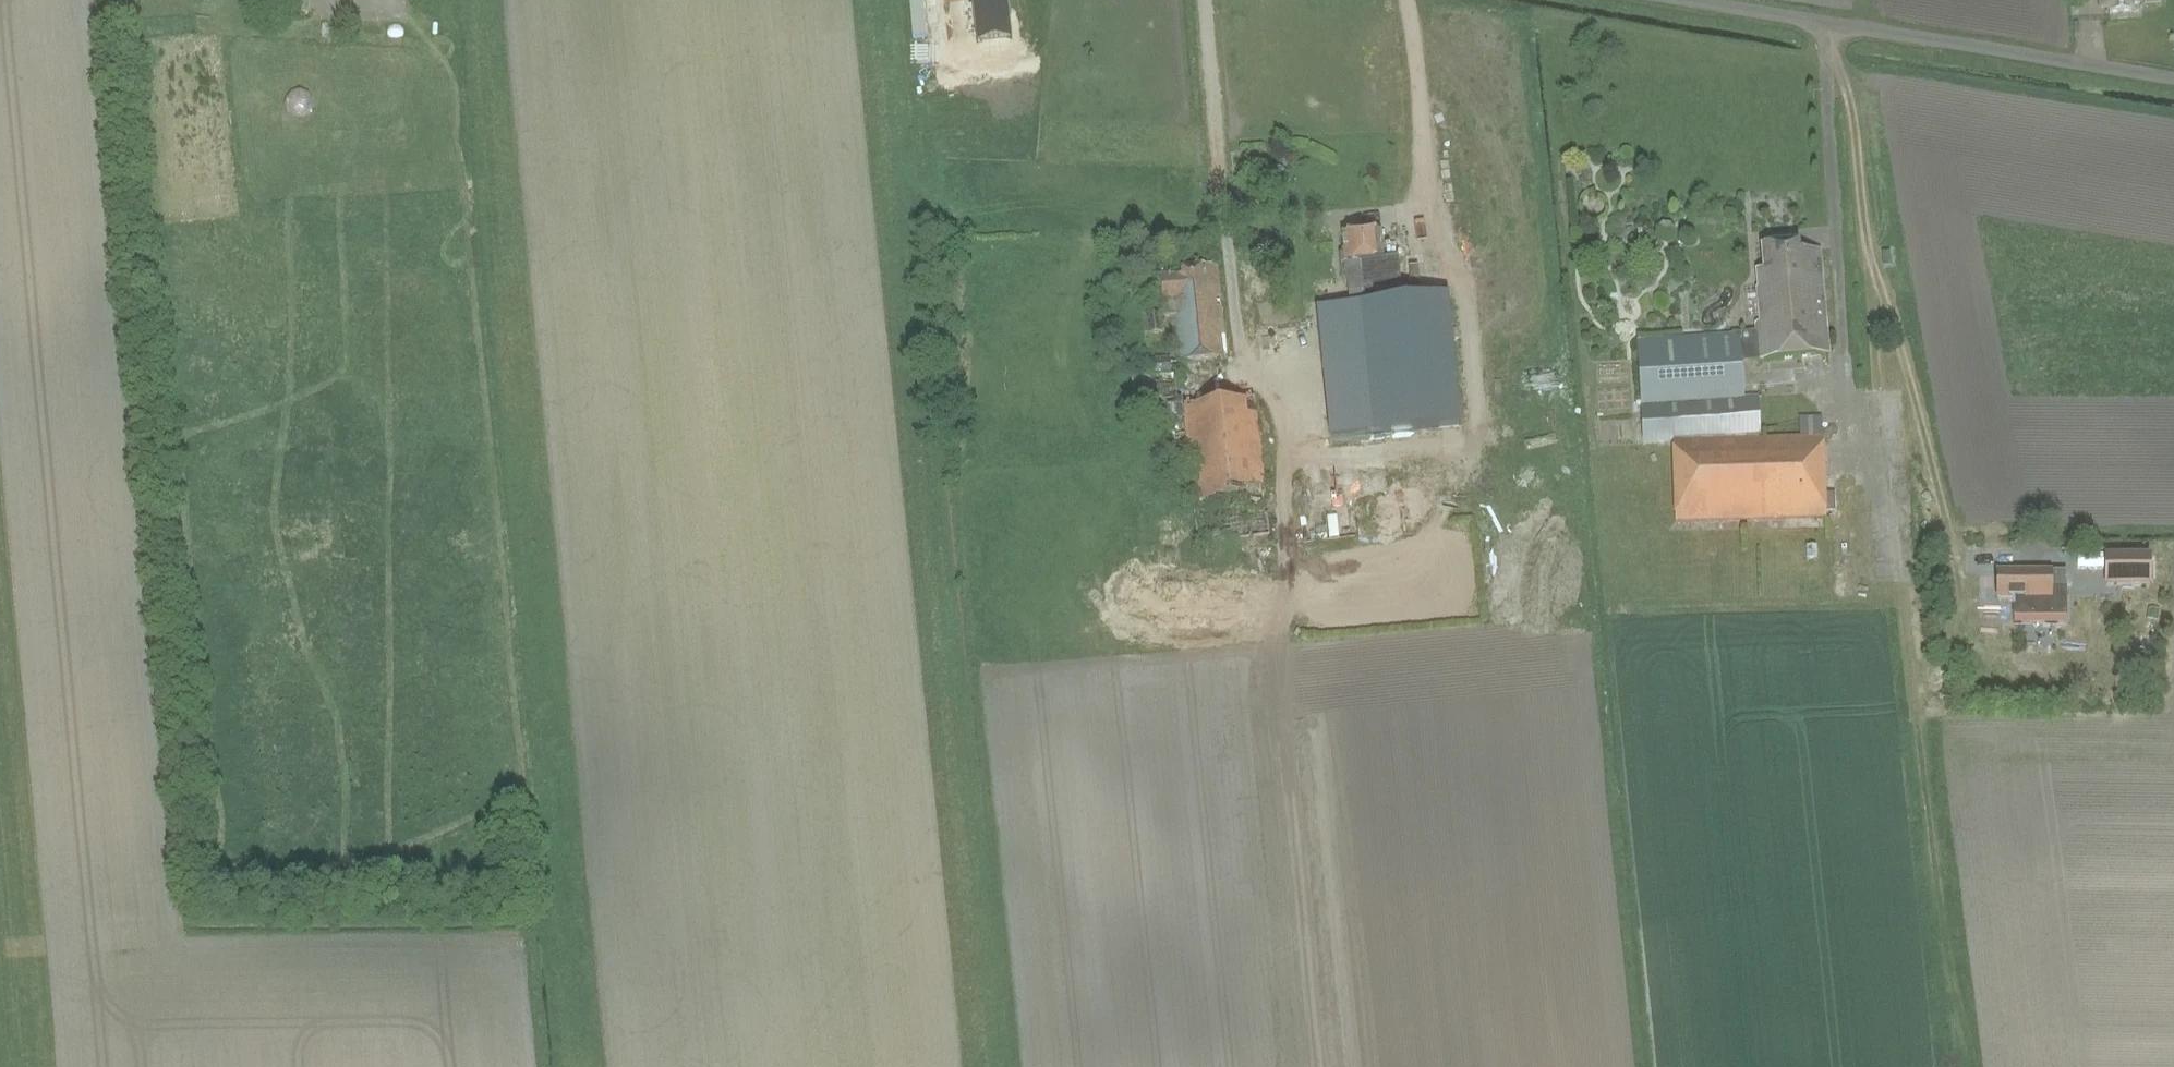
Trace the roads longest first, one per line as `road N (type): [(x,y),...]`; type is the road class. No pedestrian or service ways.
road 1 (track): [(1866,257),(1900,581),(1952,976),(1972,1066)]
road 2 (track): [(1960,562),(1908,364),(1865,254),(1856,95),(1824,24)]
road 3 (unclassified): [(2173,80),(1674,0)]
road 4 (track): [(1207,0),(1242,379)]
road 5 (track): [(1406,0),(1426,214),(1338,222)]

